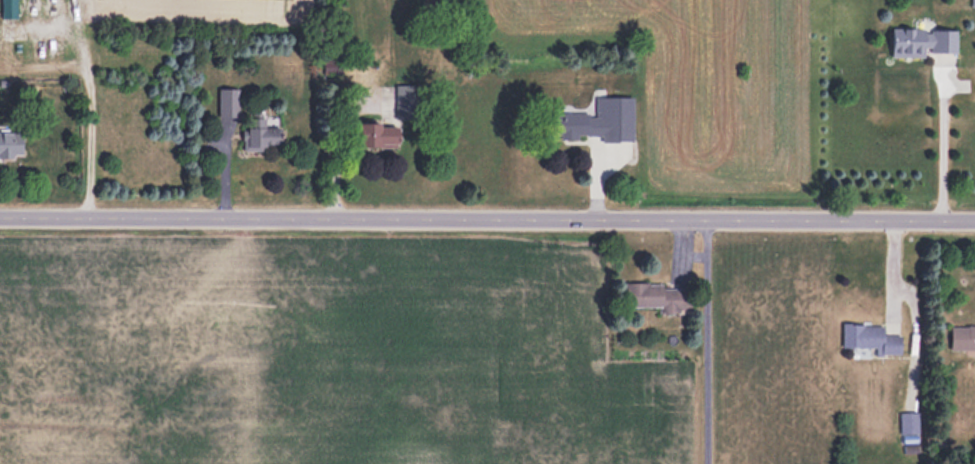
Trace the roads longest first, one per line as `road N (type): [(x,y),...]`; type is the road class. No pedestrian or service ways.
road 1 (tertiary): [(0,224),(974,226)]

